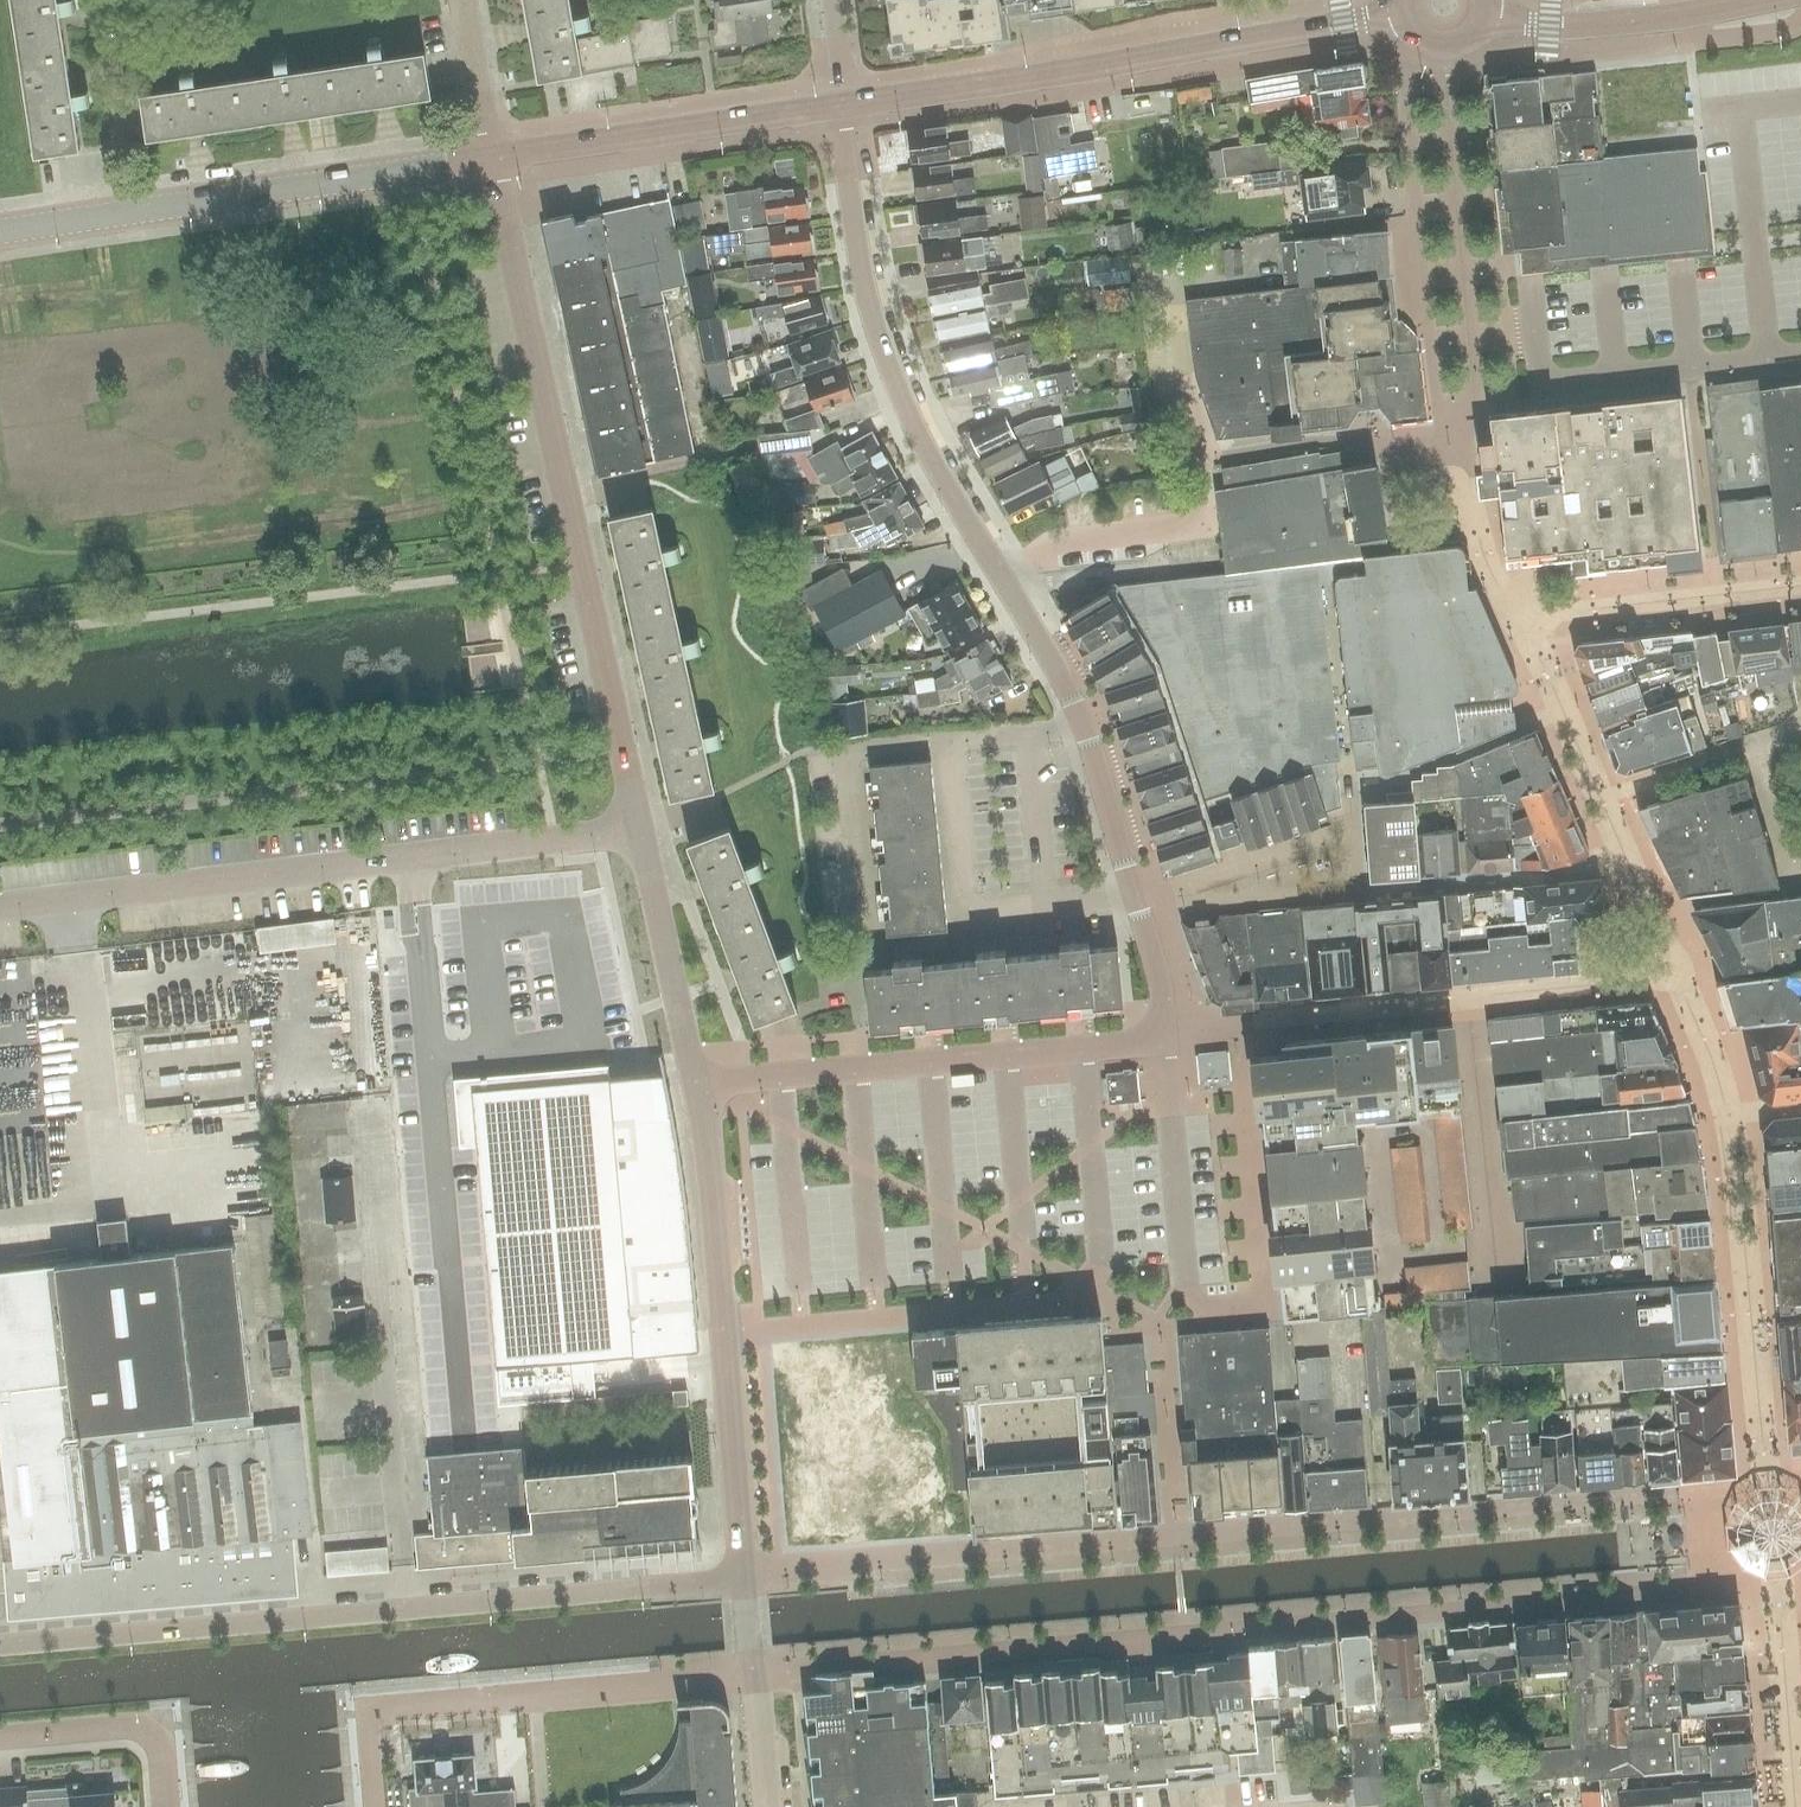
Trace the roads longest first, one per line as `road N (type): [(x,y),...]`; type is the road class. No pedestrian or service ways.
road 1 (residential): [(1178,1032),(1165,917),(1104,728),(907,403),(881,335),(844,103)]
road 2 (residential): [(743,1575),(0,1640)]
road 3 (residential): [(643,831),(491,158)]
road 4 (unclassified): [(0,908),(643,831)]
road 5 (tertiary): [(844,103),(1401,15)]
road 6 (tertiary): [(0,232),(491,158)]
road 7 (unclassified): [(743,1575),(702,1089)]
road 8 (residential): [(701,1079),(1178,1032)]
road 9 (residential): [(1178,1032),(1592,986)]
road 10 (tertiary): [(491,158),(844,103)]
road 11 (tertiary): [(1490,16),(1587,24),(1757,0)]
road 12 (residential): [(701,1079),(643,831)]
road 13 (residential): [(491,158),(461,0)]
road 14 (residential): [(0,1737),(133,1725),(155,1734)]

